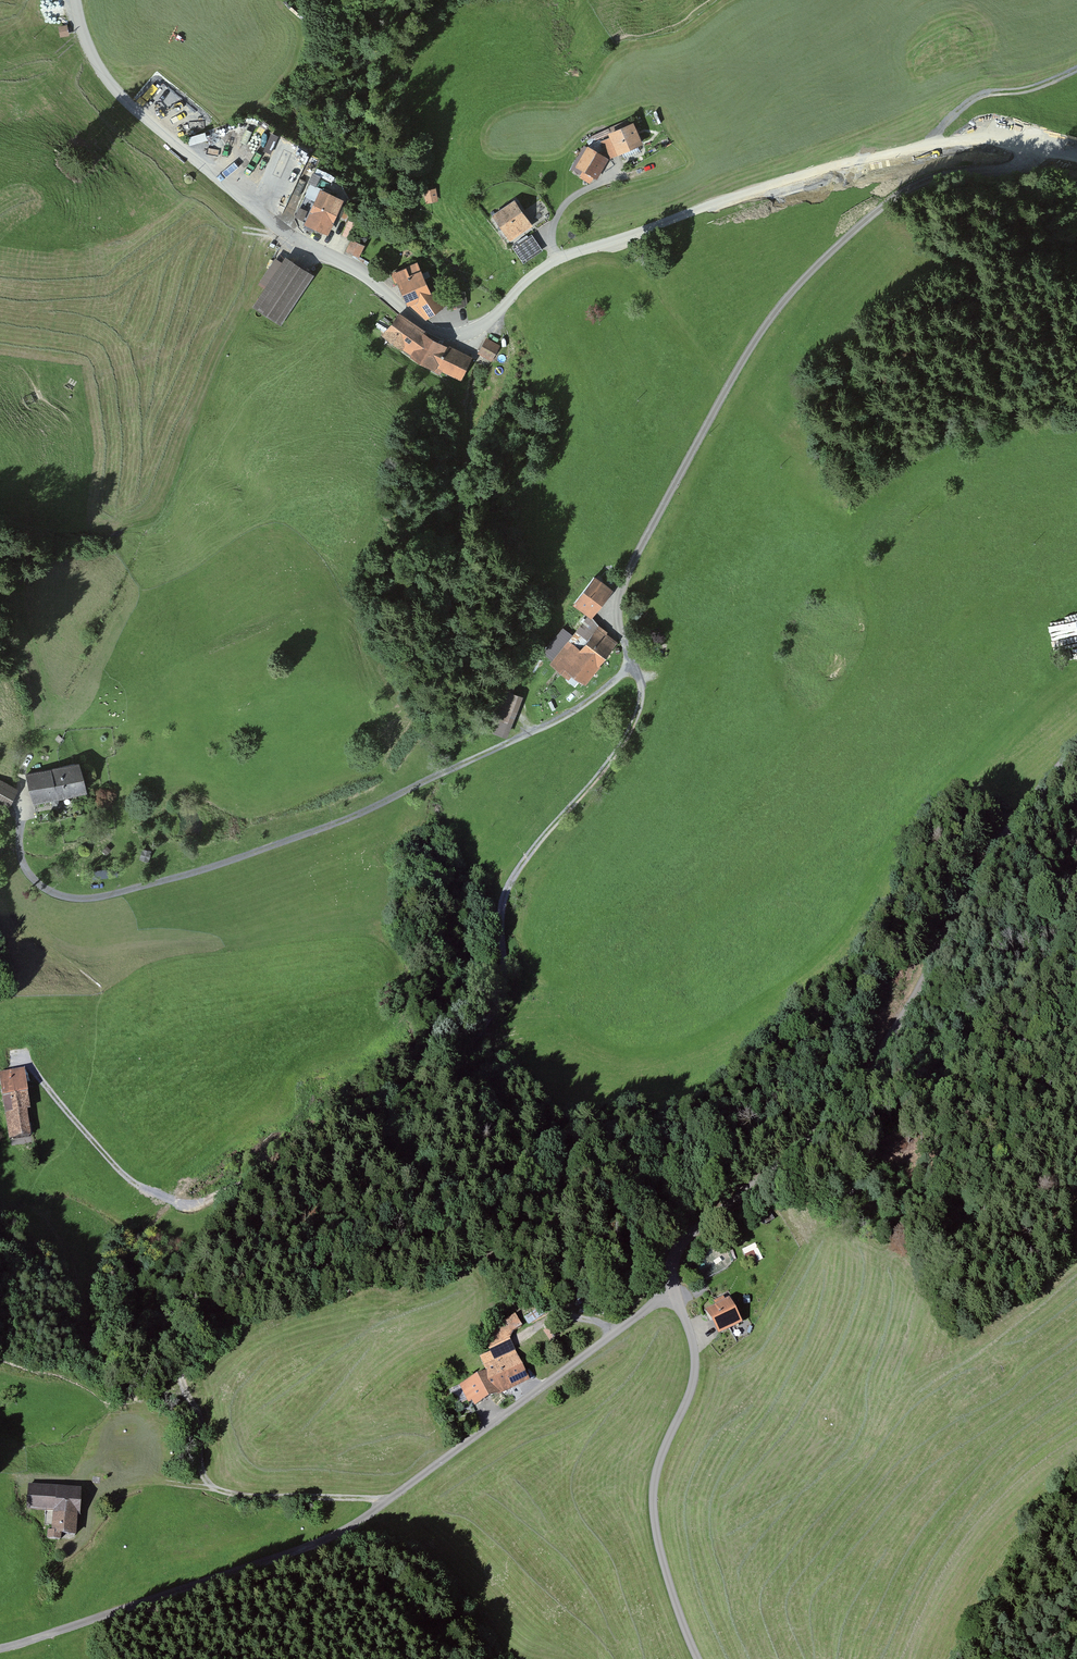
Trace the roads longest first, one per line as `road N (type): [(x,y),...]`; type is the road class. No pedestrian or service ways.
road 1 (track): [(387,1501),(211,1489),(179,1360),(183,1308),(230,1214),(278,1171),(309,1160),(361,1116),(451,1065),(470,1044),(505,973),(502,900),(520,864),(639,719),(640,684),(627,658)]
road 2 (unclassified): [(76,0),(89,48),(116,97),(278,231),(370,279),(435,333),(482,326),(557,259),(785,178),(939,147),(1019,146),(1076,158)]
road 3 (unclassified): [(1076,743),(932,947),(886,1042),(808,1143),(684,1242),(673,1260),(672,1287),(696,1361),(658,1468),(653,1513),(672,1595),(701,1658)]
road 4 (track): [(627,658),(609,686),(569,714),(357,817),(207,871),(72,898),(51,894),(28,871),(18,844),(31,712),(0,621)]
road 5 (track): [(672,1287),(329,1538),(0,1648)]
road 6 (track): [(627,658),(617,612),(631,559),(751,343),(836,239),(918,177),(1019,146)]
road 7 (track): [(278,1171),(183,1205),(120,1174),(21,1056)]
road 8 (track): [(939,147),(951,120),(979,96),(1024,92),(1076,71)]
road 9 (track): [(557,259),(553,225),(565,202),(619,168)]

